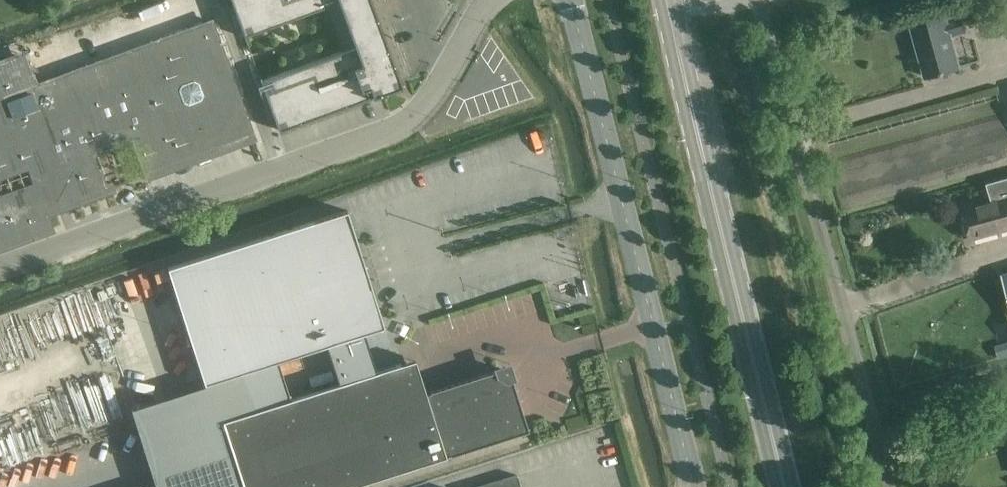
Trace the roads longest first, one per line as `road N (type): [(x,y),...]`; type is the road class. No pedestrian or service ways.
road 1 (unclassified): [(0,270),(401,125),(422,108),(489,0)]
road 2 (unclassified): [(691,486),(569,0)]
road 3 (secondary): [(784,486),(667,0)]
road 4 (unclassified): [(759,6),(890,486)]

